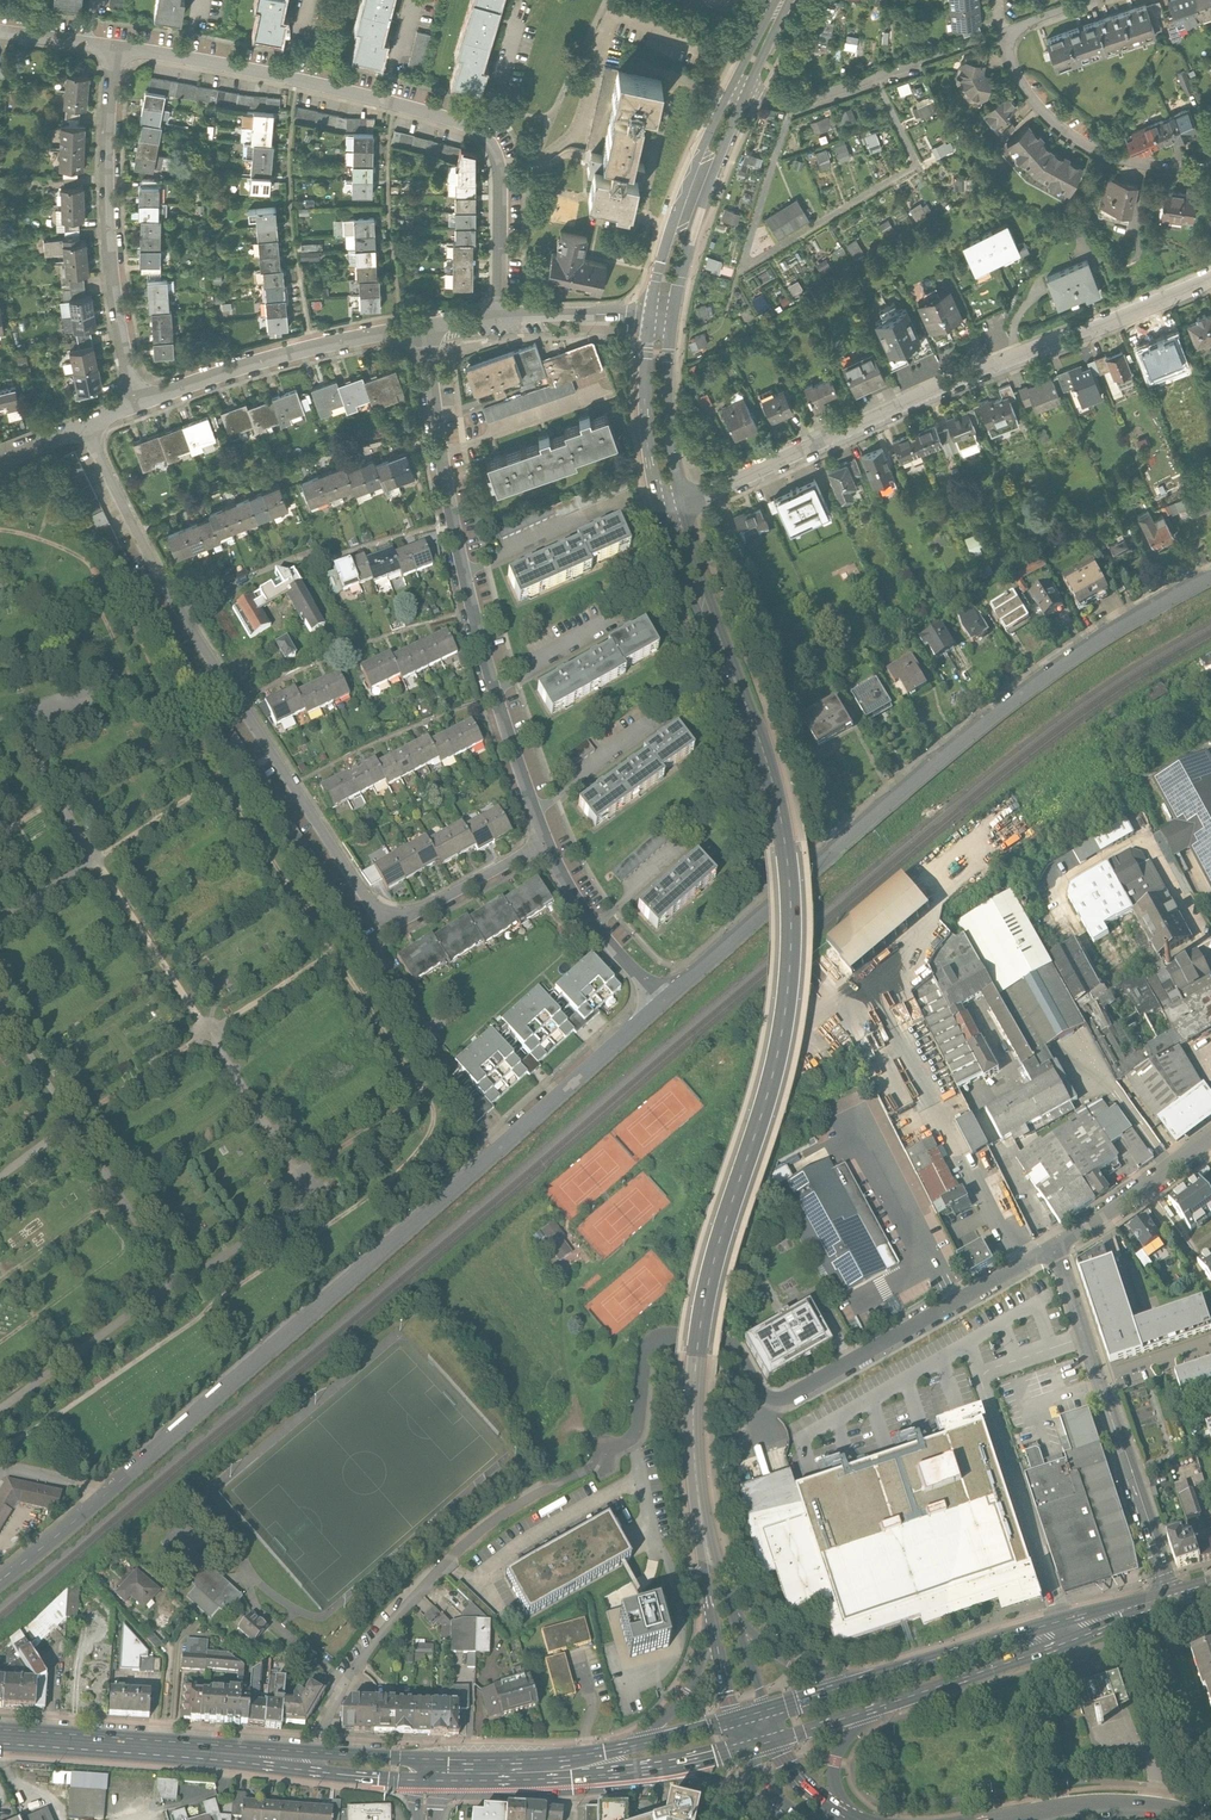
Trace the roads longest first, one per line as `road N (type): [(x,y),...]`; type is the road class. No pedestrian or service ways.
road 1 (residential): [(664,1004),(0,1581)]
road 2 (residential): [(83,427),(181,613),(374,907),(391,916),(412,913),(545,843)]
road 3 (secondary): [(761,753),(786,867),(787,987),(772,1081),(700,1328),(696,1482)]
road 4 (residential): [(1210,580),(1013,701),(664,1004)]
road 5 (unclassified): [(606,1454),(636,1437),(646,1352),(658,1337),(723,1341),(741,1354),(762,1392),(781,1398),(1056,1246)]
road 6 (residential): [(1210,274),(680,503)]
road 7 (residential): [(500,318),(499,173),(491,146),(472,128),(298,80),(116,49)]
road 8 (residential): [(545,843),(463,573),(424,328)]
road 9 (unclassified): [(1169,1587),(1056,1246)]
road 10 (residential): [(138,405),(109,229),(116,49)]
road 11 (secondary): [(776,0),(676,211),(650,315)]
road 12 (secondary): [(673,318),(694,227),(790,0)]
road 13 (primary): [(1169,1587),(852,1683)]
road 14 (primary): [(872,1708),(1172,1599)]
road 15 (tertiary): [(138,405),(311,348),(424,328)]
road 16 (residential): [(1002,29),(1025,87),(1089,146),(1142,164),(1210,166)]
road 17 (secondary): [(658,509),(683,589),(761,753)]
road 18 (secondary): [(761,753),(680,503)]
road 19 (primary): [(428,1772),(404,1758),(197,1743),(175,1749)]
road 20 (primary): [(175,1749),(385,1779),(428,1772)]
road 21 (primary): [(590,1773),(617,1788),(707,1781),(791,1806)]
road 22 (residential): [(664,1004),(595,929),(545,843)]
road 23 (primary): [(1012,1819),(1115,1805),(1210,1819)]
road 24 (secondary): [(650,315),(645,407),(658,509)]
road 25 (unclassified): [(1056,1246),(1210,1138)]
road 26 (secondary): [(680,503),(668,410),(673,318)]
road 27 (primary): [(175,1749),(0,1735)]
road 28 (primary): [(590,1773),(746,1747)]
road 29 (secondary): [(712,1615),(694,1683),(640,1744)]
road 30 (tertiary): [(500,318),(650,315)]
road 31 (primary): [(428,1772),(575,1768)]
road 32 (secondary): [(852,1683),(774,1652),(735,1610)]
road 33 (secondary): [(696,1482),(712,1615)]
road 34 (secondary): [(735,1610),(696,1482)]

